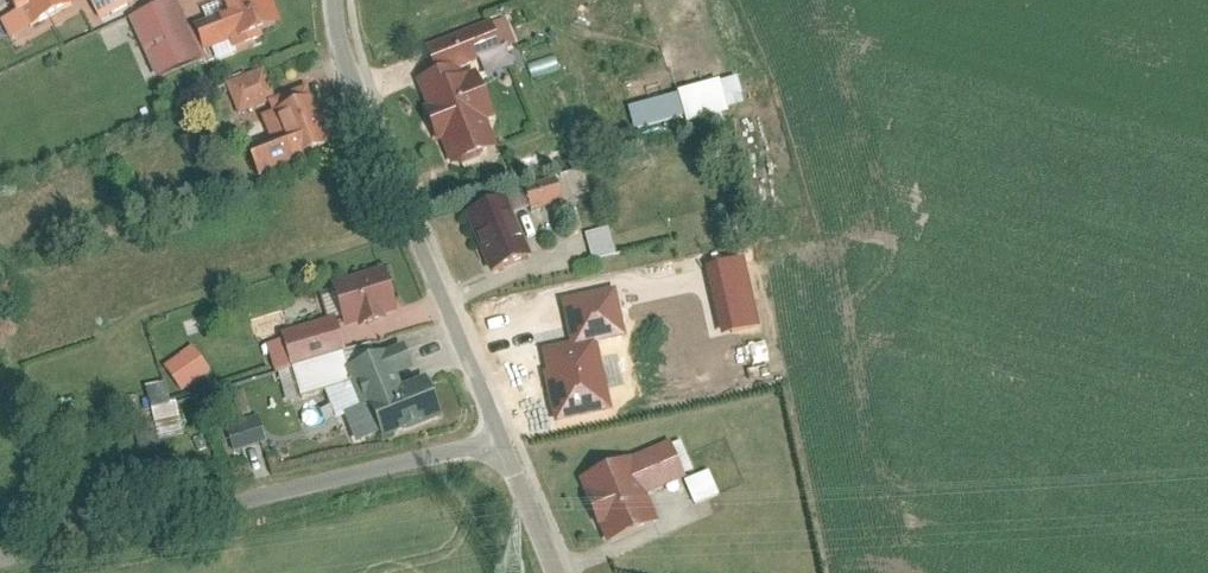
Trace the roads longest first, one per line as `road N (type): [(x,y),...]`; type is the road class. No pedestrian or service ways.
road 1 (unclassified): [(0,550),(503,438)]
road 2 (residential): [(340,0),(342,59),(503,438)]
road 3 (residential): [(503,438),(561,572)]

